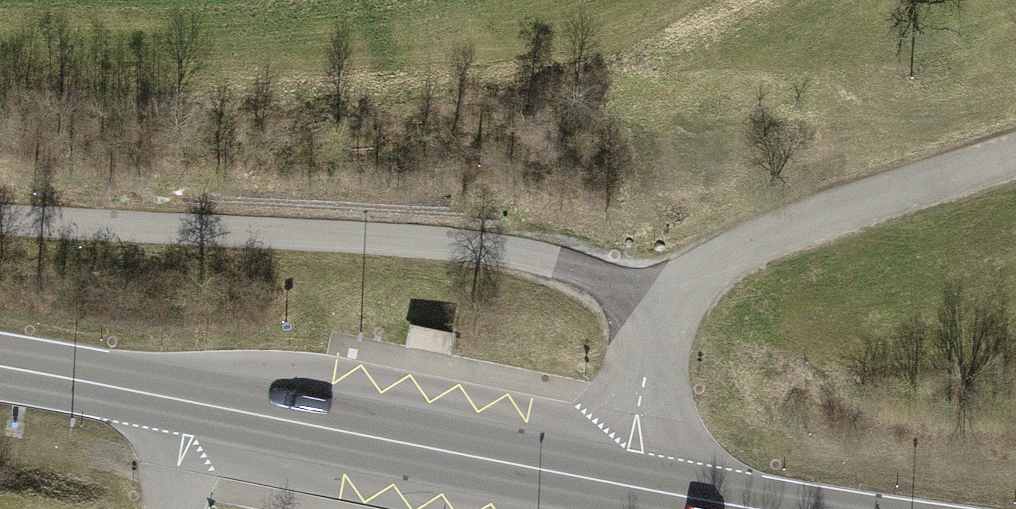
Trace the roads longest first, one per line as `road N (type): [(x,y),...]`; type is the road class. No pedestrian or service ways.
road 1 (secondary): [(0,371),(763,508)]
road 2 (track): [(650,303),(552,253),(367,235),(0,218)]

